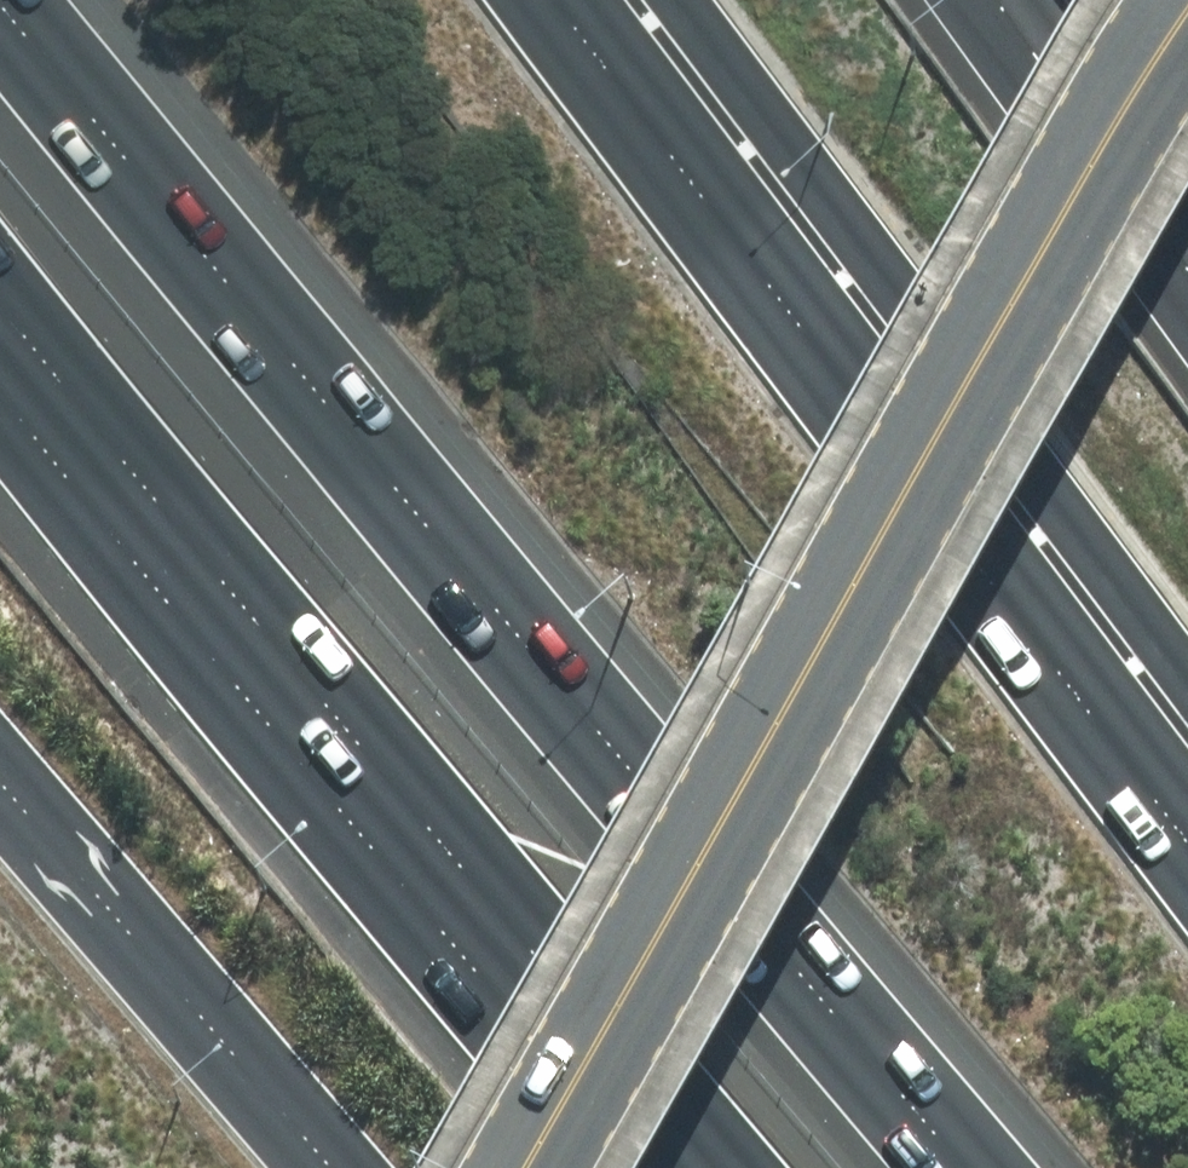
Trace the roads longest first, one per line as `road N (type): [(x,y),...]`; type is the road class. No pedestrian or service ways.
road 1 (motorway): [(0,19),(969,1167)]
road 2 (secondary): [(1187,16),(1047,241),(528,1167)]
road 3 (motorway): [(712,1167),(447,863),(0,302)]
road 4 (motorway): [(626,0),(1187,761)]
road 5 (motorway): [(345,1167),(0,790)]

